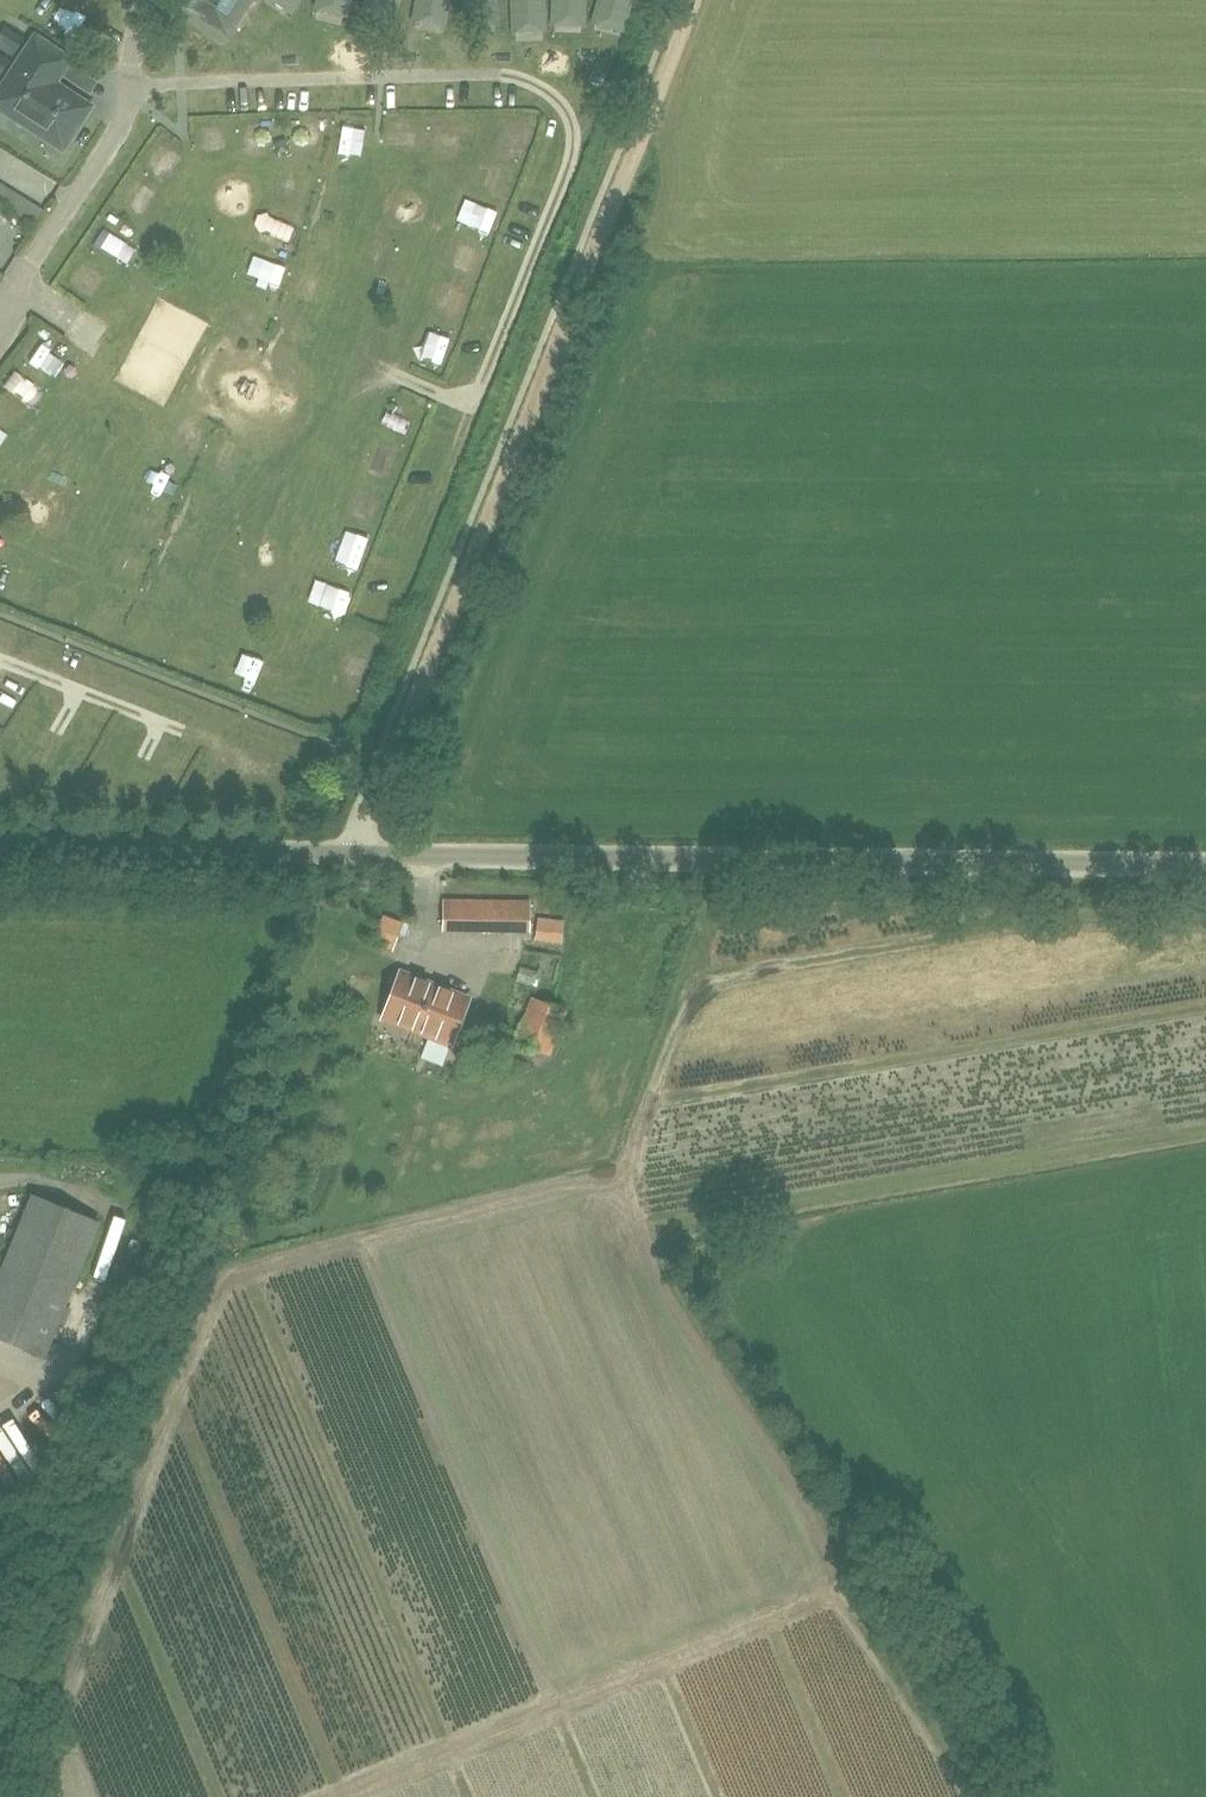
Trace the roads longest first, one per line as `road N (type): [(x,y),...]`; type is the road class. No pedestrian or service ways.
road 1 (unclassified): [(1205,866),(0,846)]
road 2 (track): [(693,0),(361,853)]
road 3 (track): [(106,338),(212,173),(293,170),(171,377)]
road 4 (track): [(215,303),(345,370),(449,168)]
road 5 (track): [(345,370),(216,636)]
road 6 (track): [(20,282),(106,338),(0,499)]
road 7 (track): [(0,541),(63,570),(171,377)]
road 8 (track): [(298,463),(198,413),(171,377)]

